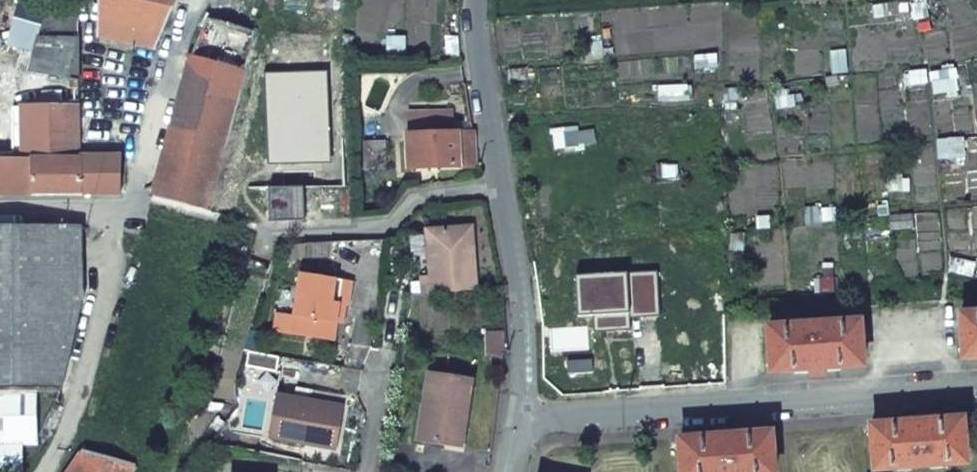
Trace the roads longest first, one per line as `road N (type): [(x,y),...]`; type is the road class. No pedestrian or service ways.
road 1 (residential): [(976,389),(523,420)]
road 2 (residential): [(500,183),(426,198),(389,231),(264,241),(232,336),(219,424)]
road 3 (residential): [(523,420),(523,301),(500,183)]
road 4 (residential): [(500,183),(474,48),(476,0)]
road 5 (residential): [(368,471),(396,300)]

